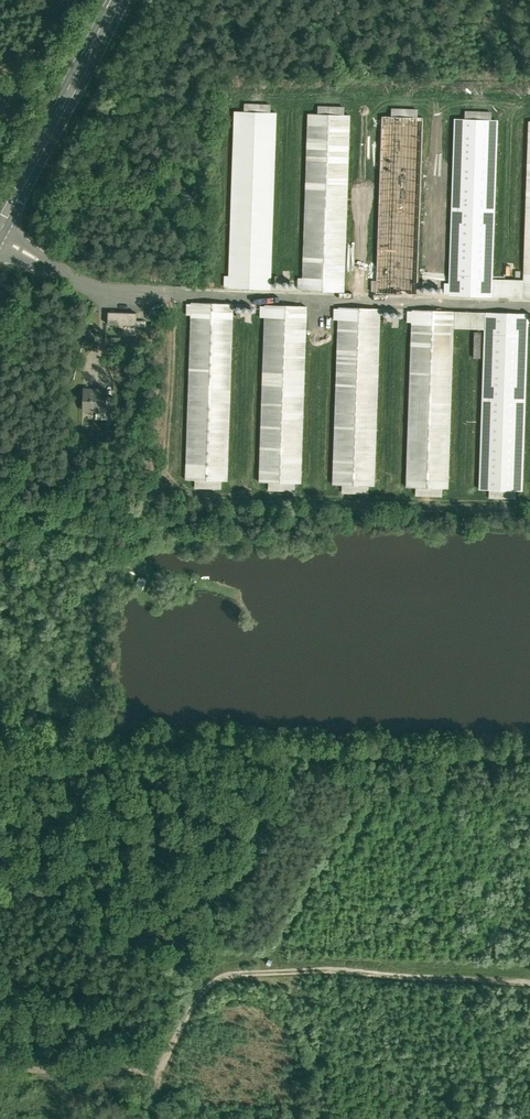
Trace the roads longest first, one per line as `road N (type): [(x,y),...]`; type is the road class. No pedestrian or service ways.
road 1 (track): [(0,1070),(158,1079),(188,1009),(209,988),(238,976),(529,979)]
road 2 (primary): [(0,226),(118,0)]
road 3 (track): [(0,525),(126,565)]

